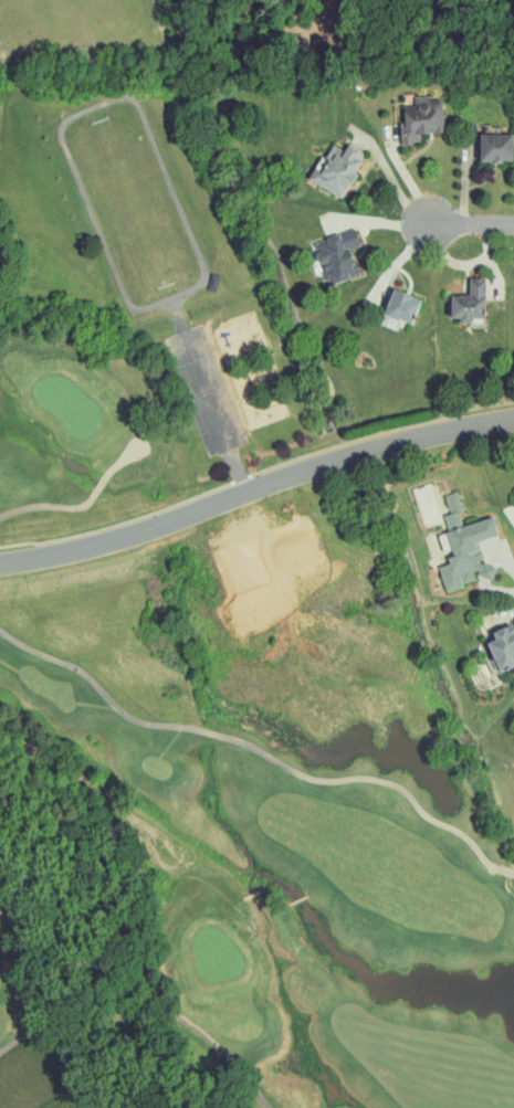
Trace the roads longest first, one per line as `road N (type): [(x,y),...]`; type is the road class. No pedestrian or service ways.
road 1 (residential): [(353,455),(118,539),(0,564)]
road 2 (residential): [(513,418),(353,455)]

